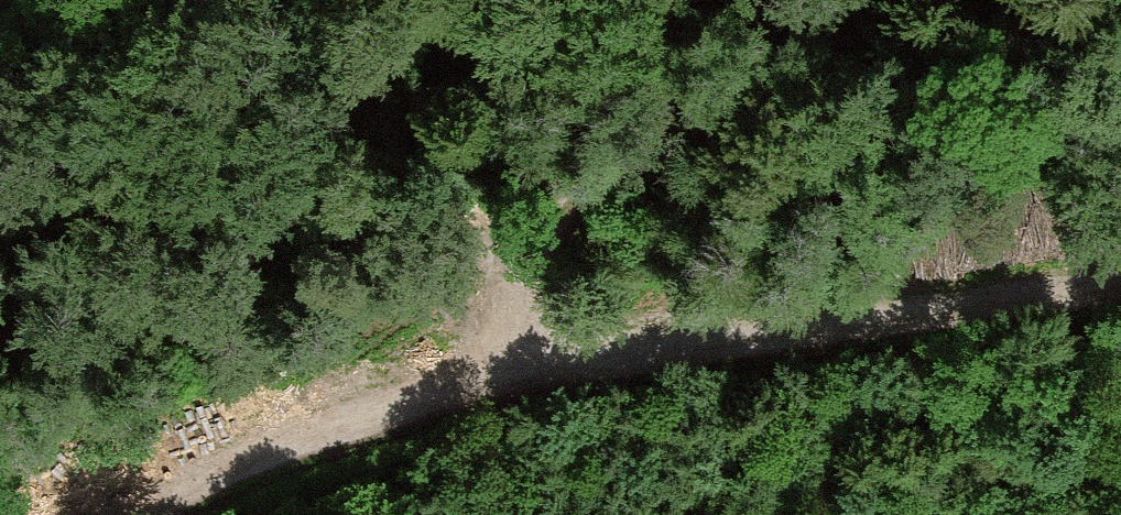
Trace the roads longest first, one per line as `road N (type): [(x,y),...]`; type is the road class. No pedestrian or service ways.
road 1 (track): [(134,514),(215,468),(518,368),(1120,286)]
road 2 (track): [(518,368),(528,270),(605,157),(795,0)]

